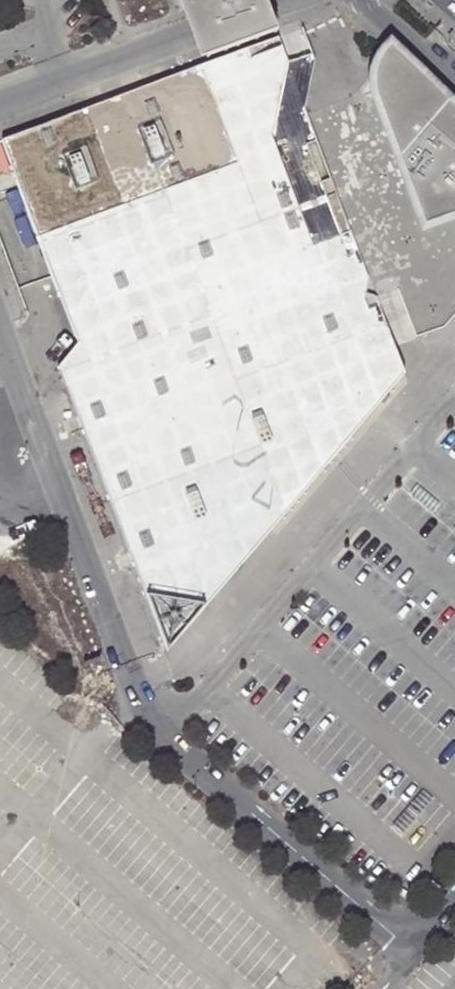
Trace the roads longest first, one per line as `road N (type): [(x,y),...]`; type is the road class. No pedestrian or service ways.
road 1 (unclassified): [(409,950),(154,731),(0,325)]
road 2 (unclassified): [(287,0),(0,101)]

